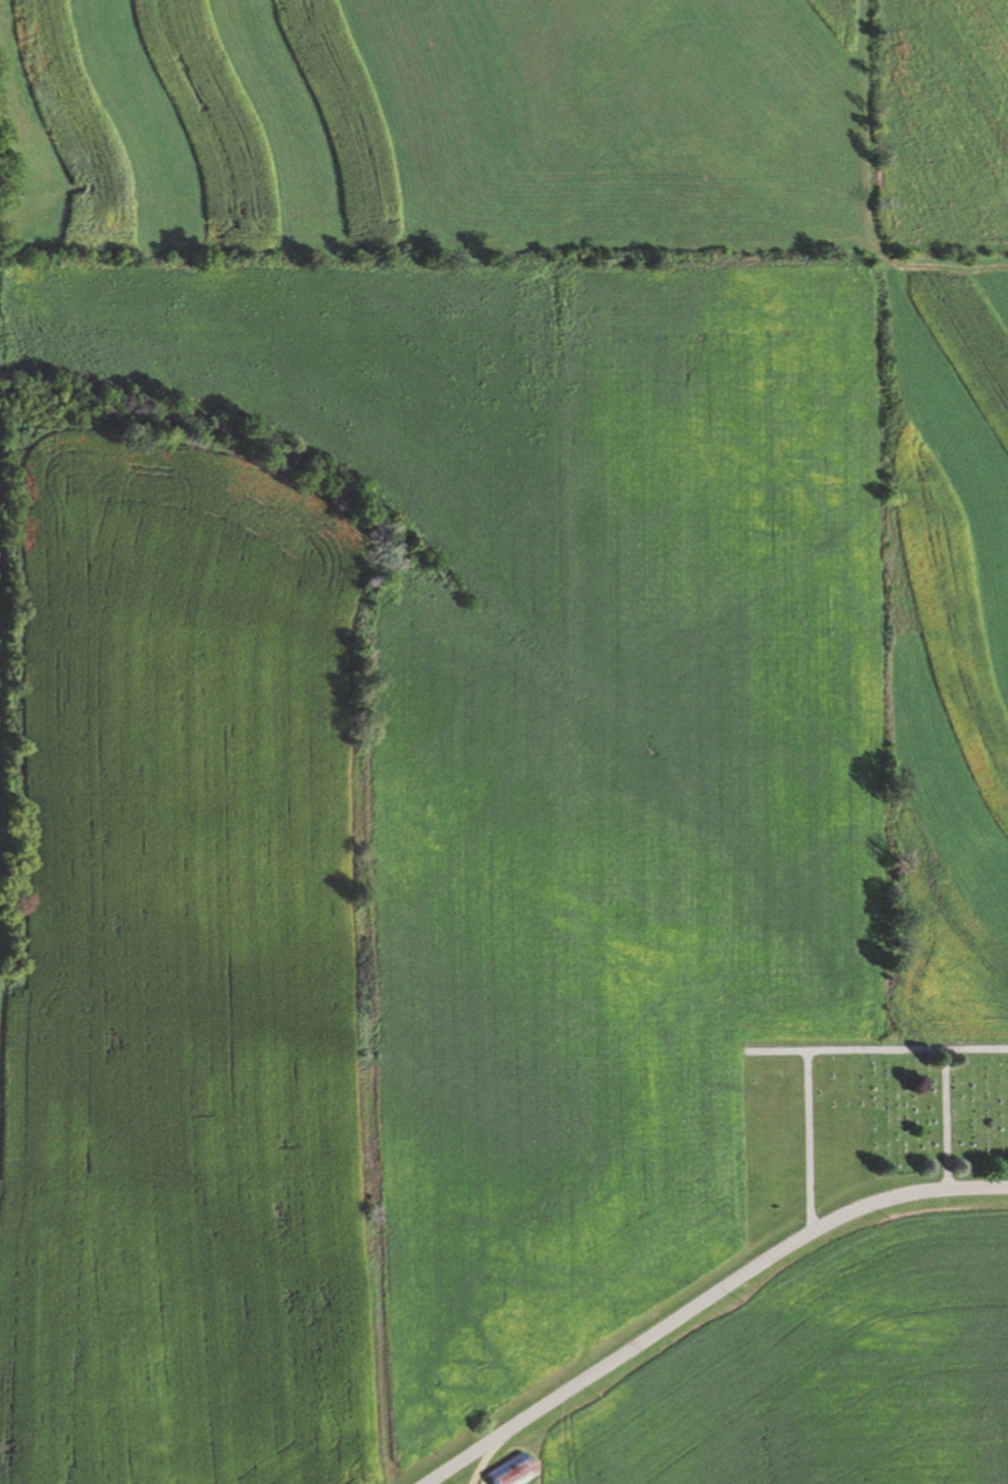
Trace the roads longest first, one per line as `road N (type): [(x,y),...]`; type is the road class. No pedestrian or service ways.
road 1 (residential): [(1007,1188),(908,1195),(859,1209),(792,1244),(426,1483)]

